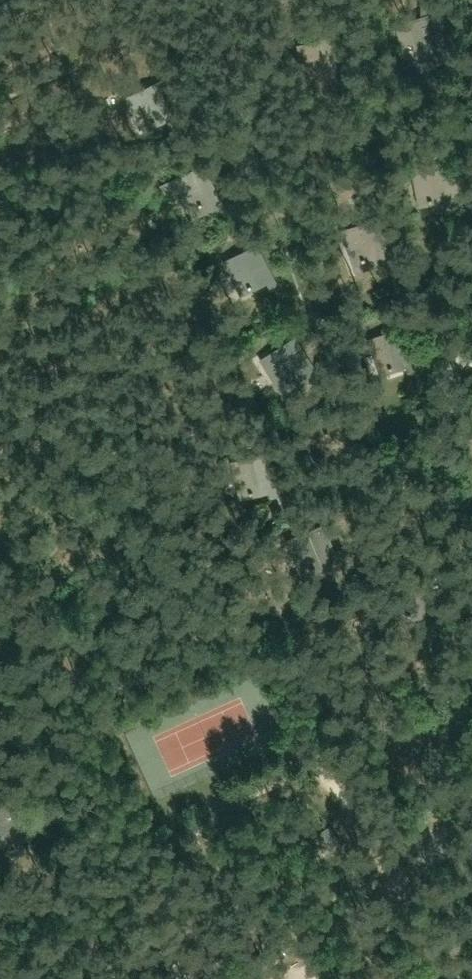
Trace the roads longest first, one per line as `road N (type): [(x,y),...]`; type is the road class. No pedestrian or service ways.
road 1 (track): [(144,159),(234,153),(283,208),(396,136),(471,104)]
road 2 (track): [(471,585),(457,563),(439,494),(442,376),(471,273)]

